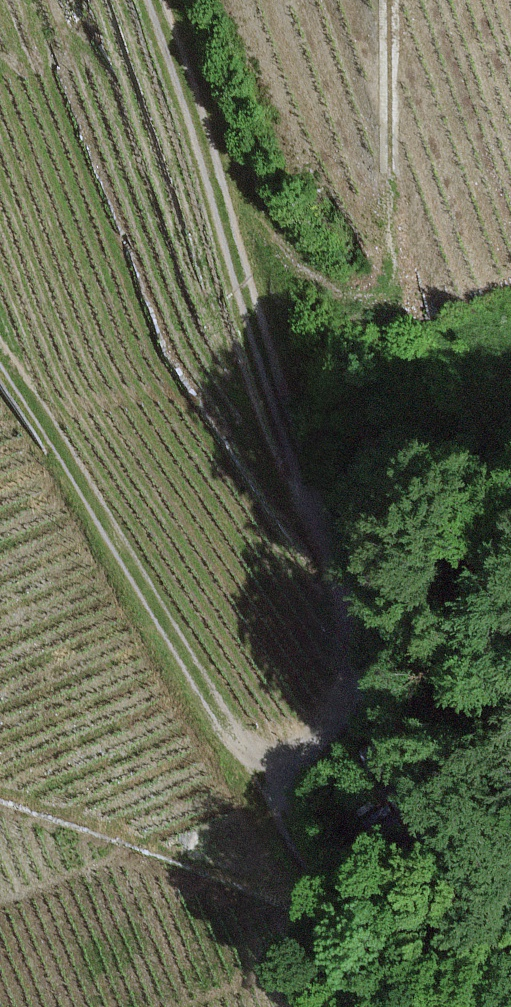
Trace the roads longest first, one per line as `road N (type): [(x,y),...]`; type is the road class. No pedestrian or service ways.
road 1 (track): [(158,0),(359,613),(362,656),(340,708),(261,775)]
road 2 (track): [(0,349),(261,775)]
road 3 (track): [(261,775),(320,876),(425,1006)]
road 4 (track): [(391,0),(390,175)]

